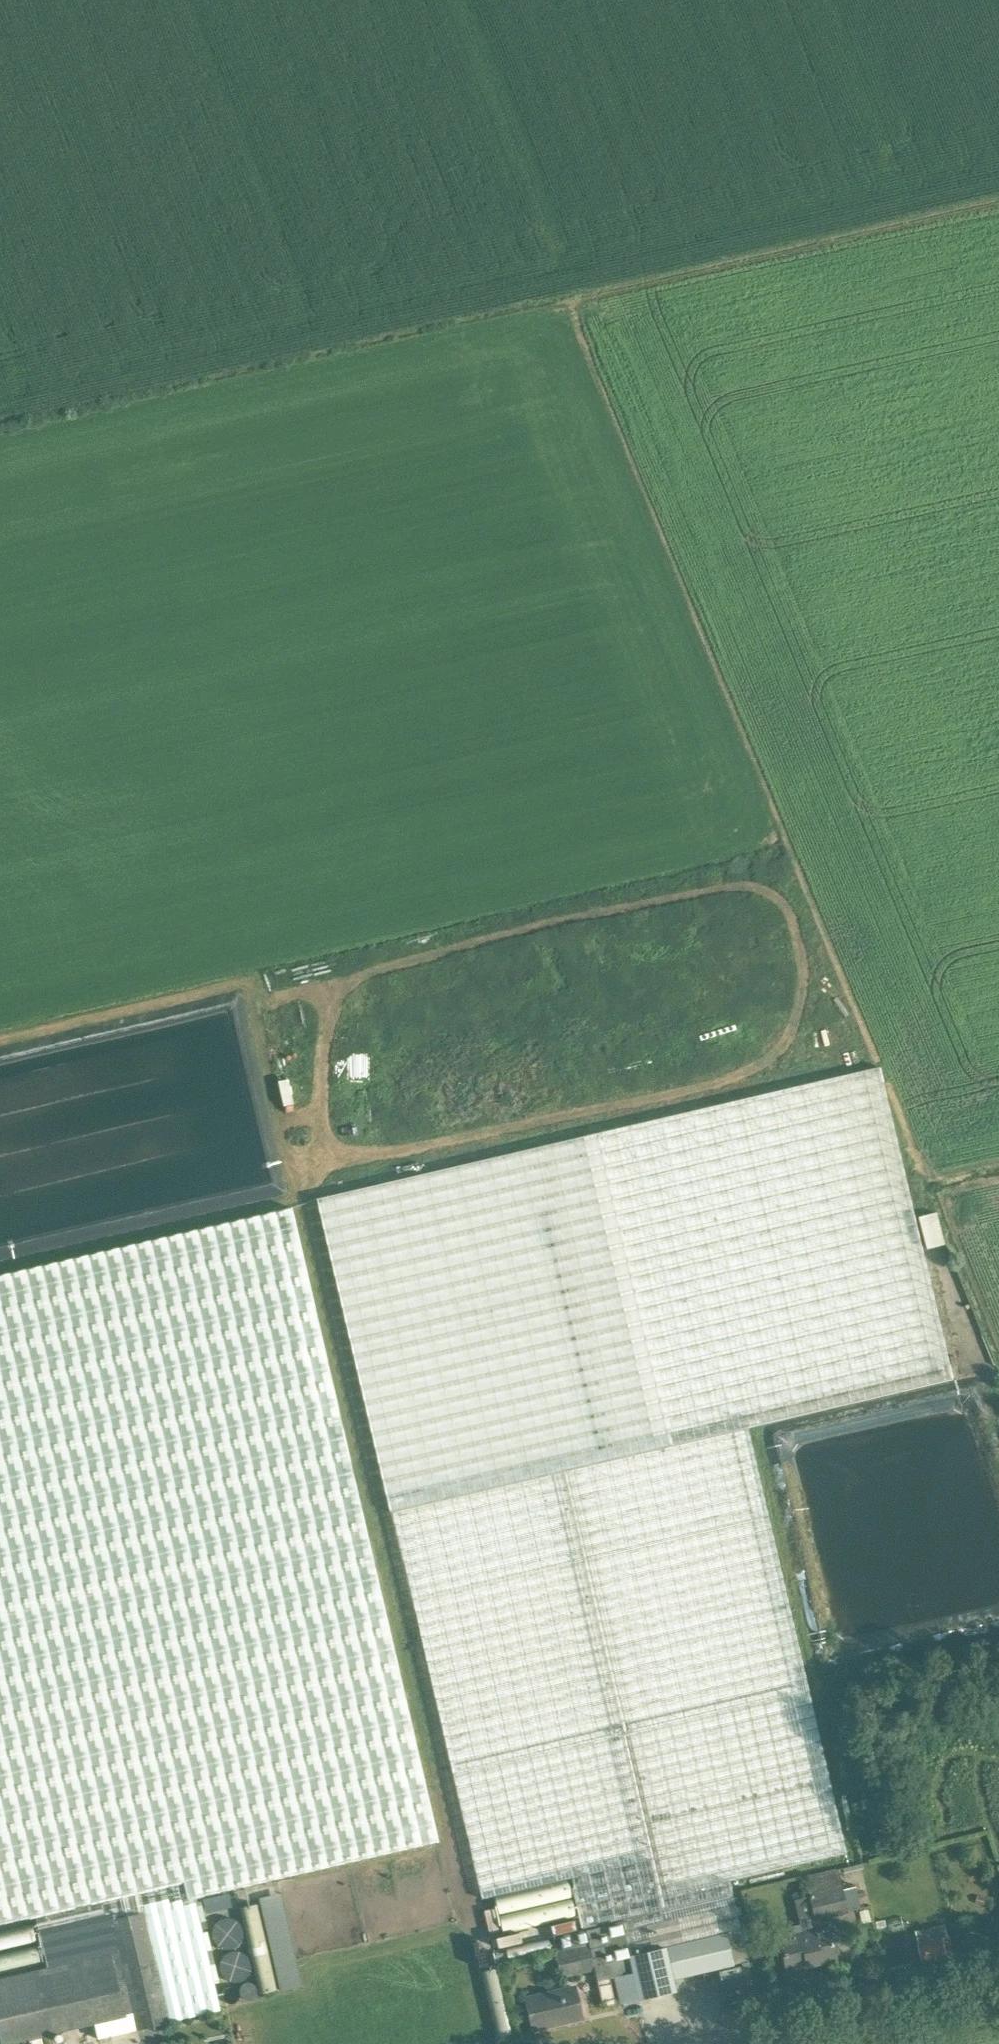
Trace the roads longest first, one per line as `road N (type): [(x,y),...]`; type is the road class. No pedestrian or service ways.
road 1 (unclassified): [(781,2043),(998,1993)]

